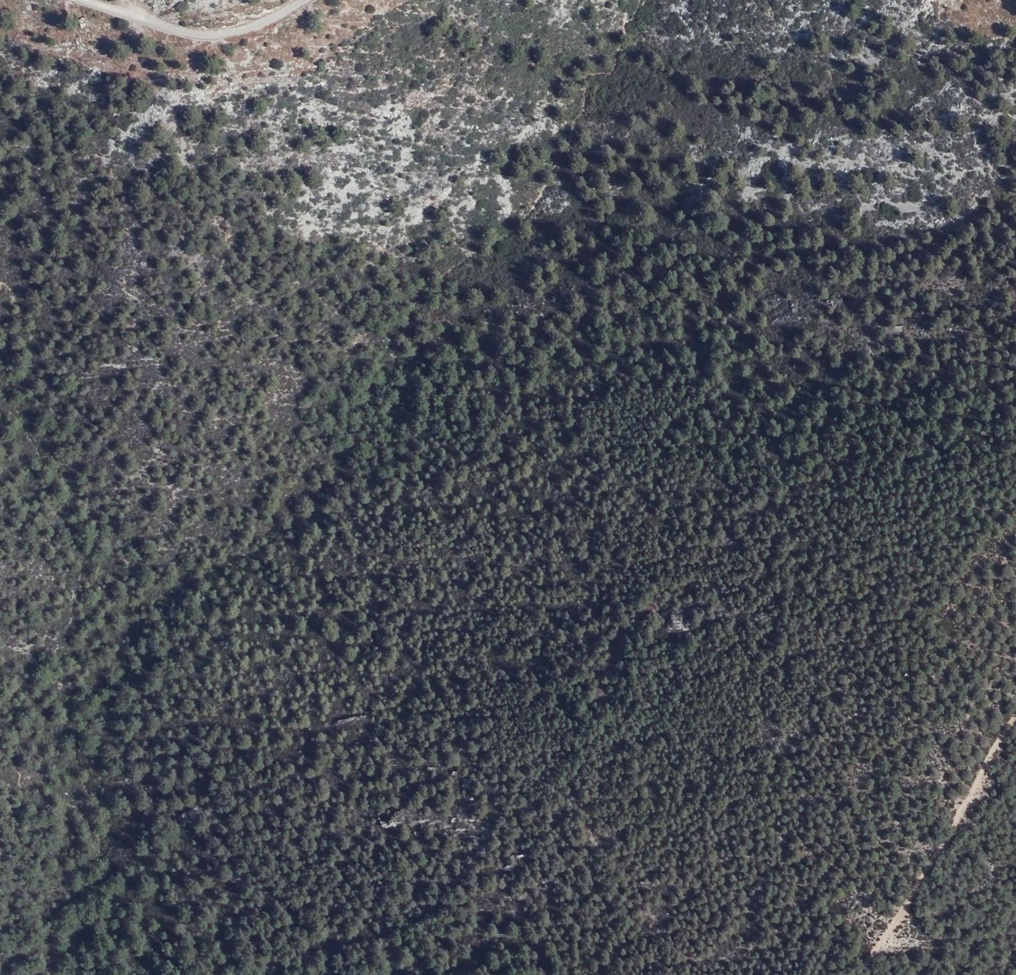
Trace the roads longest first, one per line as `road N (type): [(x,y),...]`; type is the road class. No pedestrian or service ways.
road 1 (unclassified): [(308,0),(247,31),(205,38),(84,0)]

